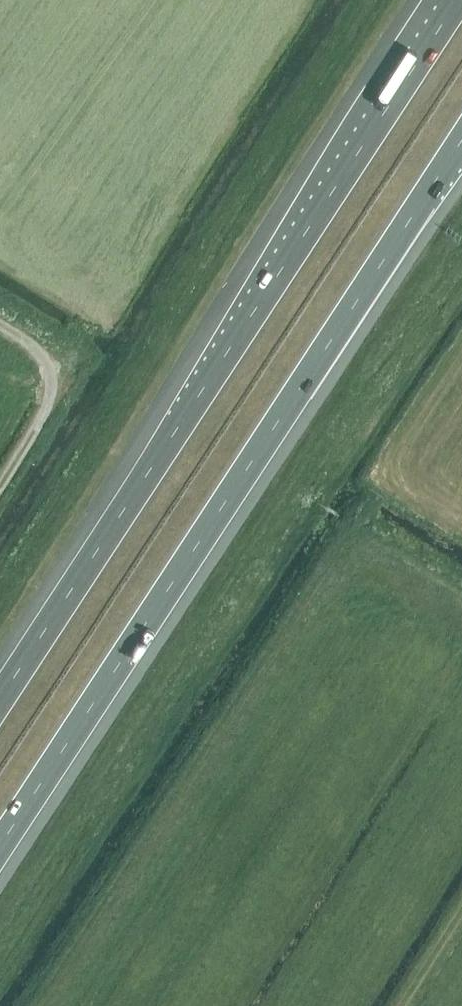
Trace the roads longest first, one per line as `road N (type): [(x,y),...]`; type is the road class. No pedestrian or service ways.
road 1 (motorway): [(0,846),(461,141)]
road 2 (motorway): [(458,0),(0,697)]
road 3 (unclassified): [(0,486),(32,436),(45,393),(42,353),(0,327)]
road 4 (track): [(359,540),(461,603)]

